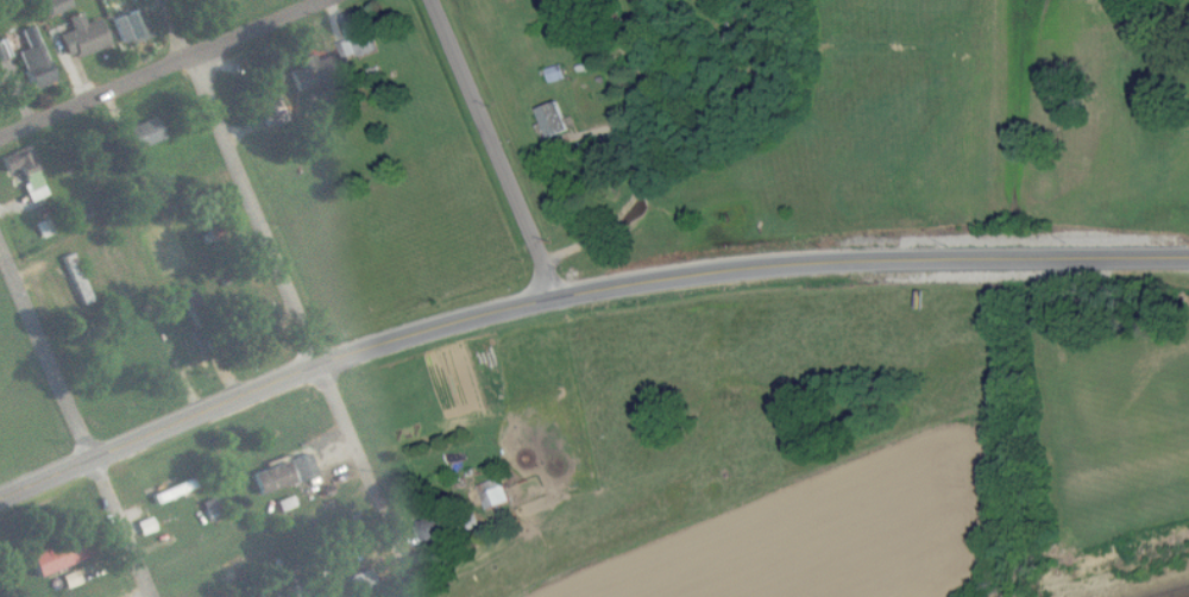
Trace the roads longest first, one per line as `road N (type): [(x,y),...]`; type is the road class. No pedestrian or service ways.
road 1 (secondary): [(0,497),(256,385),(378,345),(644,278),(792,258),(1188,254)]
road 2 (residential): [(391,541),(166,0)]
road 3 (residential): [(152,596),(0,244)]
road 4 (residential): [(0,139),(326,0)]
road 5 (residential): [(555,298),(432,0)]
road 6 (residential): [(646,0),(642,166)]
road 7 (residential): [(545,265),(623,226),(635,212),(642,166)]

